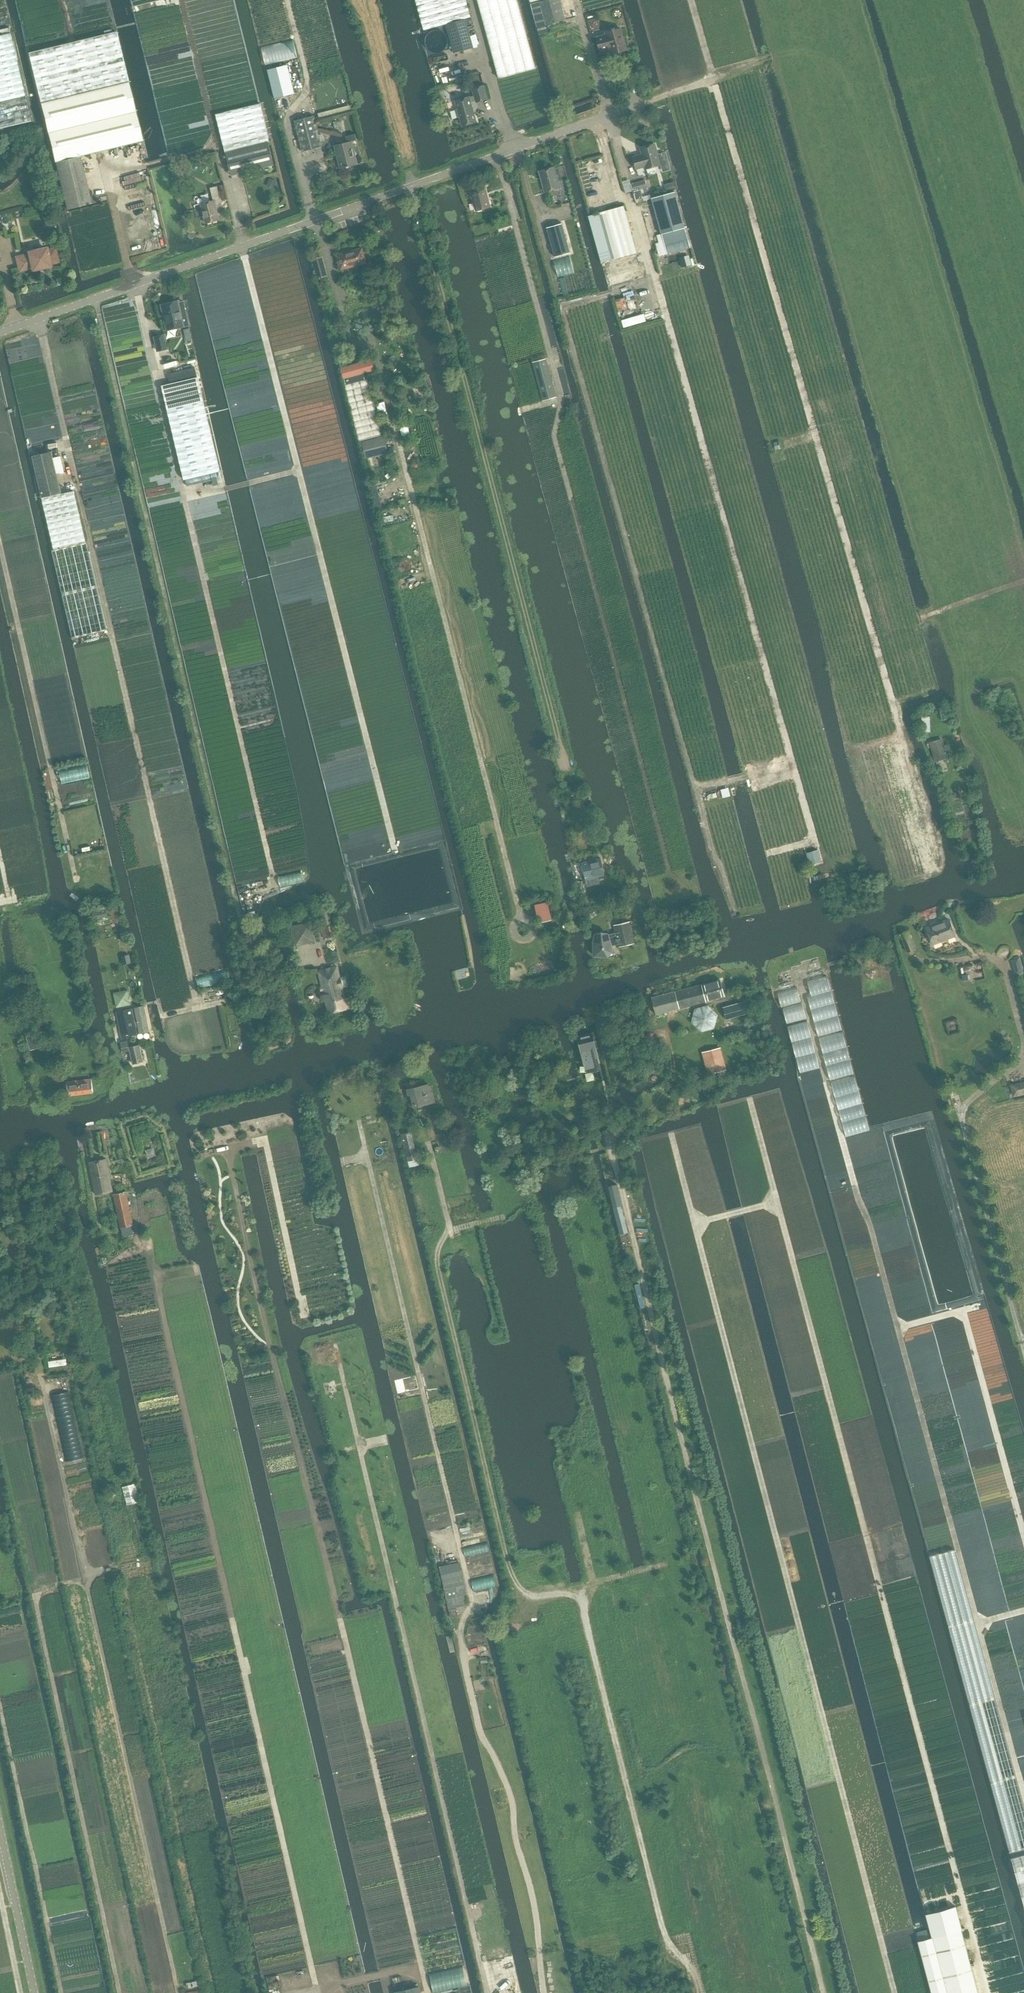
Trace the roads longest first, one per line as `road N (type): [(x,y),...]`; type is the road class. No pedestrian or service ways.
road 1 (track): [(701,1992),(687,1938),(618,1952),(591,1950),(574,1934),(503,1637),(526,1601),(514,1587),(436,1257),(450,1230),(428,1143)]
road 2 (track): [(542,1992),(455,1623),(472,1609),(362,1147)]
road 3 (track): [(423,1986),(225,1168)]
road 4 (track): [(912,776),(691,0)]
road 5 (track): [(316,1992),(155,1278)]
road 6 (unclassified): [(0,333),(645,103)]
road 7 (track): [(673,873),(553,432),(560,397),(515,221)]
road 8 (track): [(479,1965),(333,1347)]
road 9 (track): [(816,849),(645,242)]
road 10 (track): [(241,246),(396,851)]
road 11 (track): [(196,1008),(76,491)]
road 12 (track): [(160,385),(274,881)]
road 13 (unclassified): [(34,1992),(0,1828)]
road 14 (track): [(213,145),(177,0)]
road 15 (track): [(526,1601),(667,1564)]
road 16 (track): [(777,56),(645,103)]

